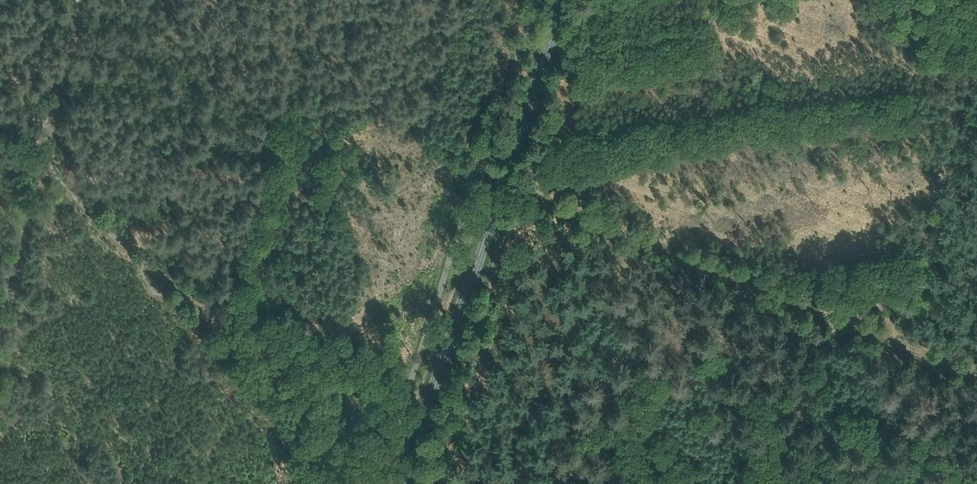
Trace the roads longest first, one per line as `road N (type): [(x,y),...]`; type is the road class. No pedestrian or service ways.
road 1 (track): [(306,483),(217,323),(136,262),(37,157),(41,137),(0,58)]
road 2 (secondary): [(403,483),(565,0)]
road 3 (track): [(976,374),(637,233)]
road 4 (track): [(0,336),(43,163)]

